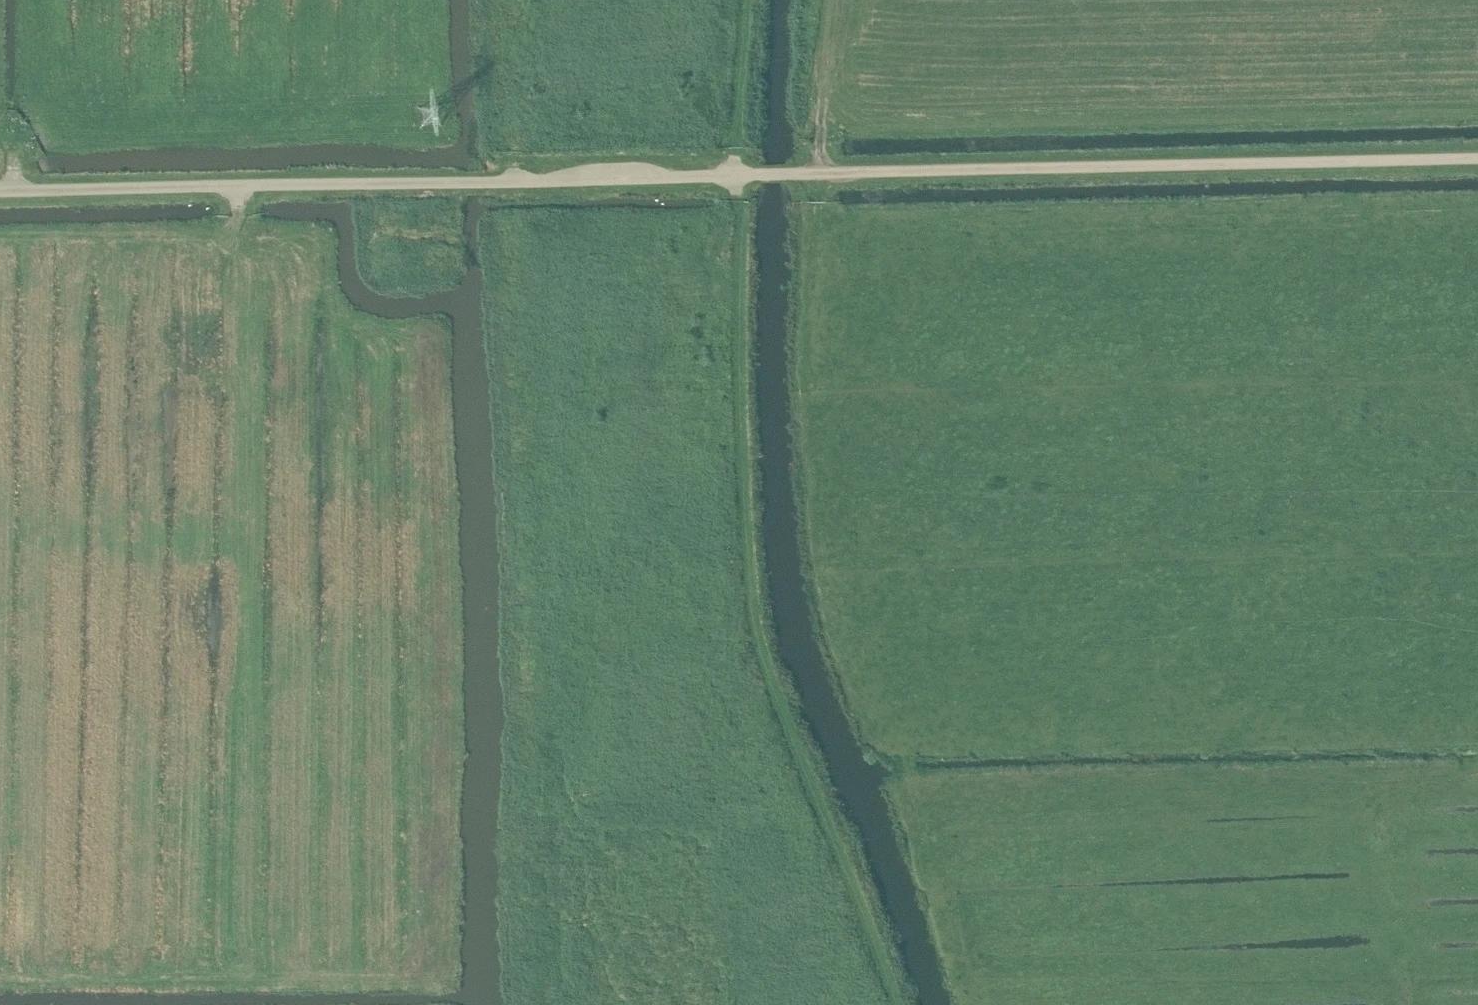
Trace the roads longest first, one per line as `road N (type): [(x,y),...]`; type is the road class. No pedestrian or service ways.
road 1 (unclassified): [(0,192),(1477,159)]

